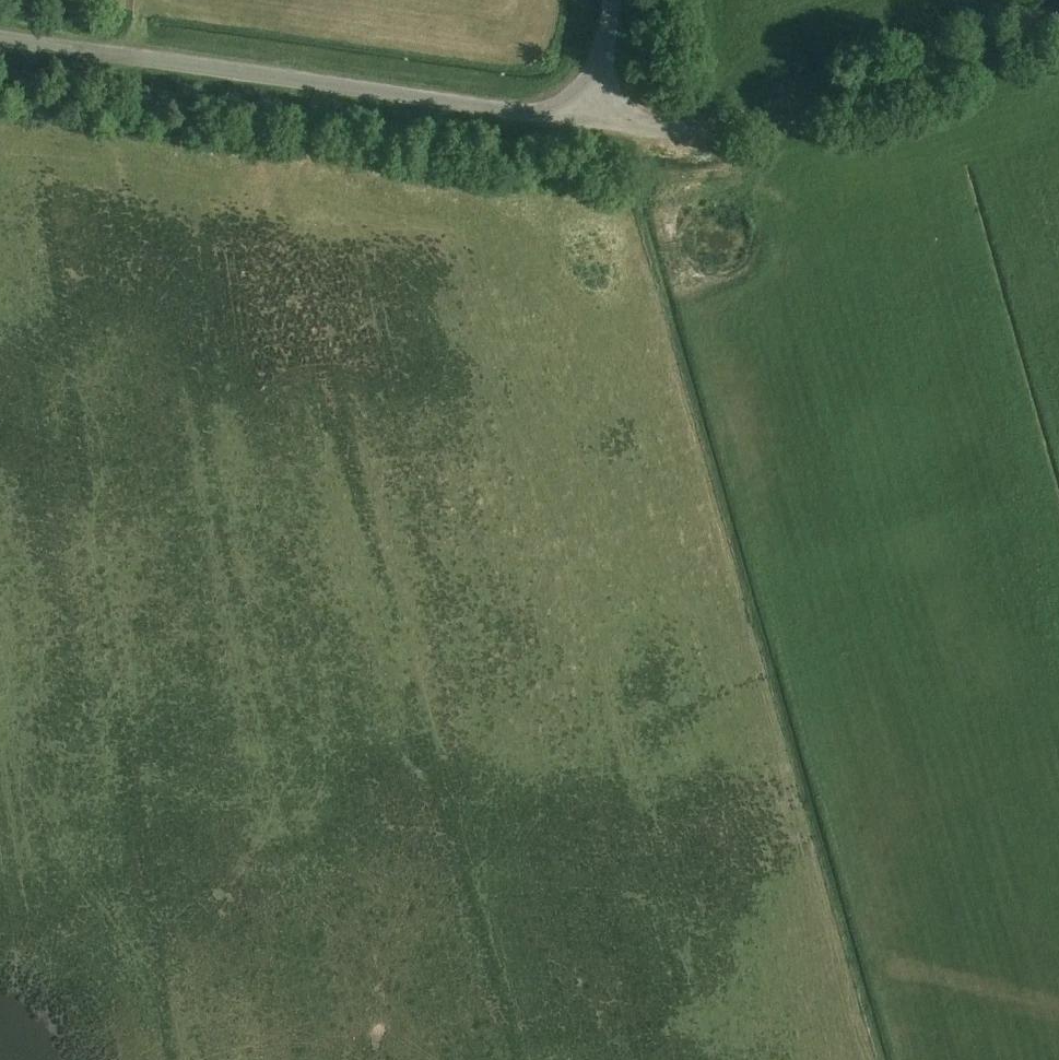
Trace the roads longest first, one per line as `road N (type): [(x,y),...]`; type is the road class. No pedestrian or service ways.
road 1 (unclassified): [(0,38),(537,114),(579,94),(603,60),(611,0)]
road 2 (track): [(579,94),(624,117),(699,126),(1058,28)]

